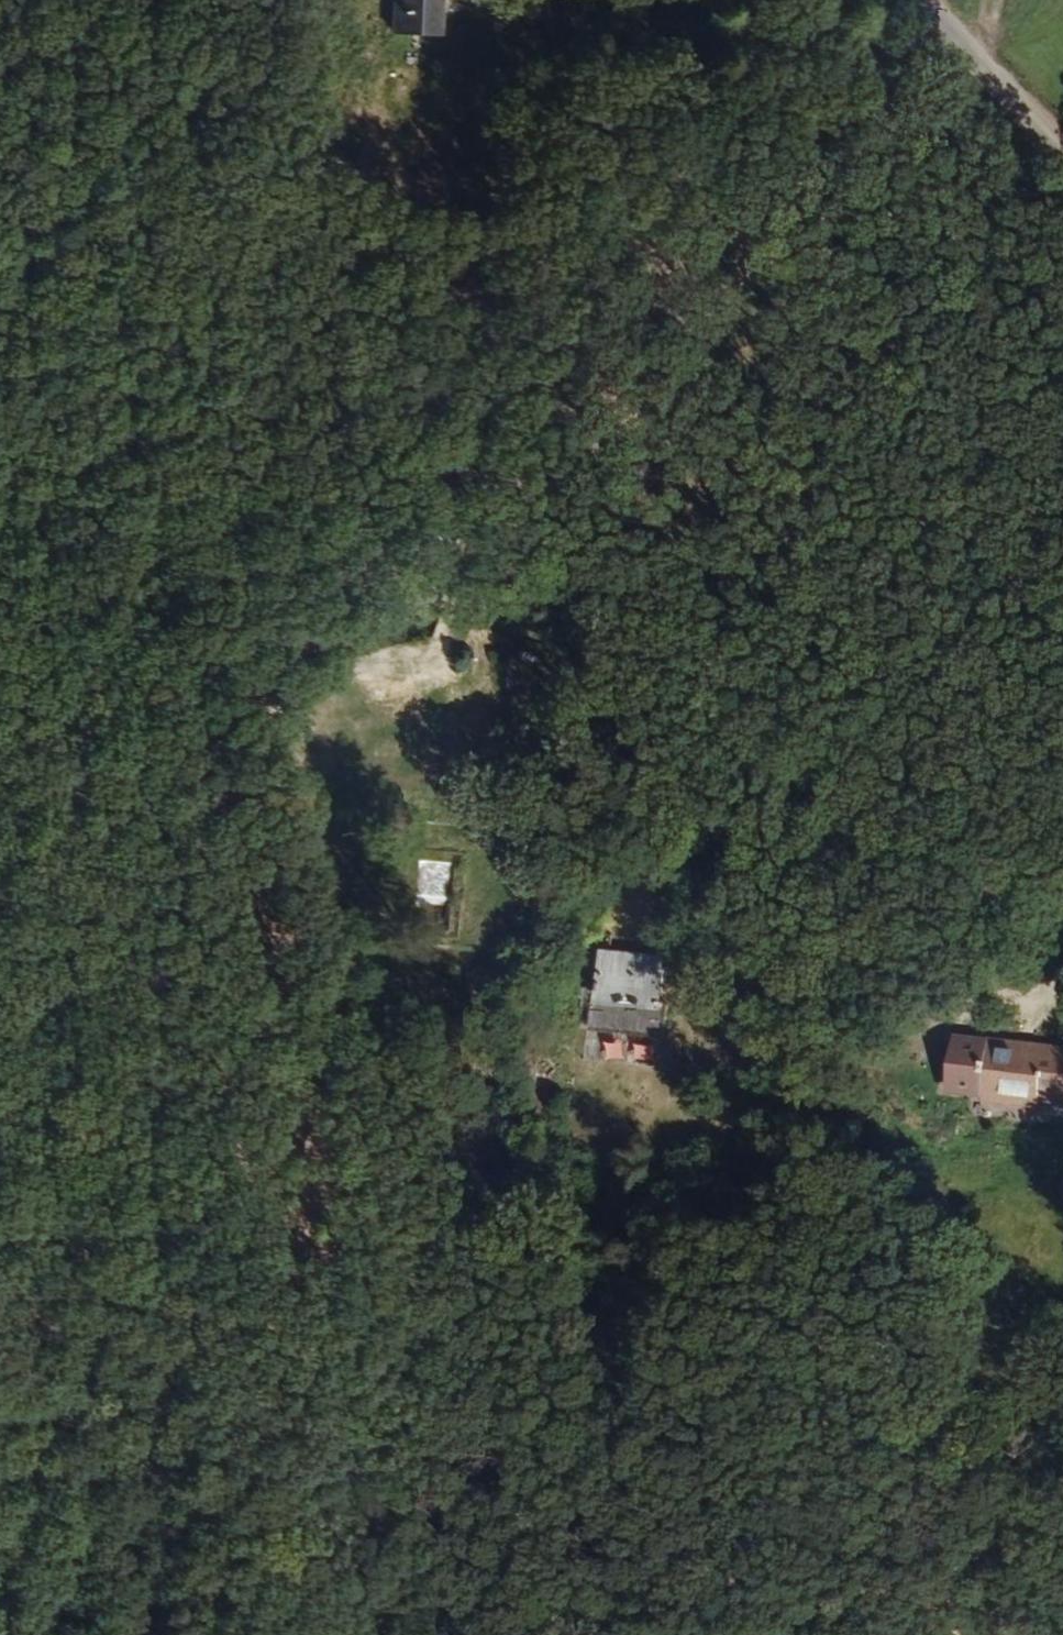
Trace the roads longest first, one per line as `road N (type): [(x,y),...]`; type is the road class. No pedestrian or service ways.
road 1 (track): [(630,1634),(483,1390),(346,1399),(293,1336),(277,1223),(279,1076),(250,988),(66,0)]
road 2 (tertiary): [(1062,168),(909,0)]

